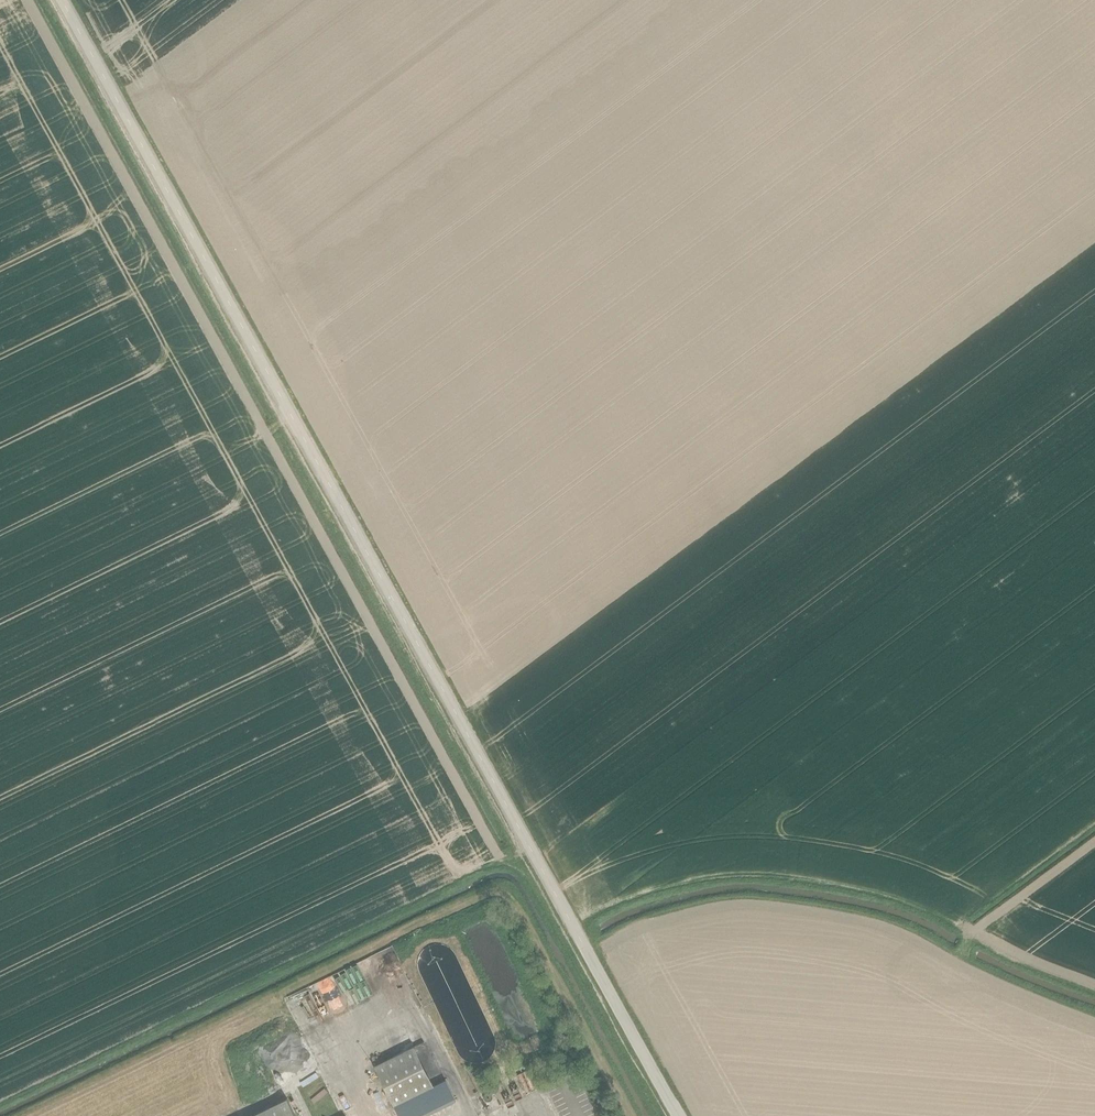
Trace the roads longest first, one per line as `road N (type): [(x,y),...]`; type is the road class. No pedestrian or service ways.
road 1 (tertiary): [(677,1115),(63,0)]

